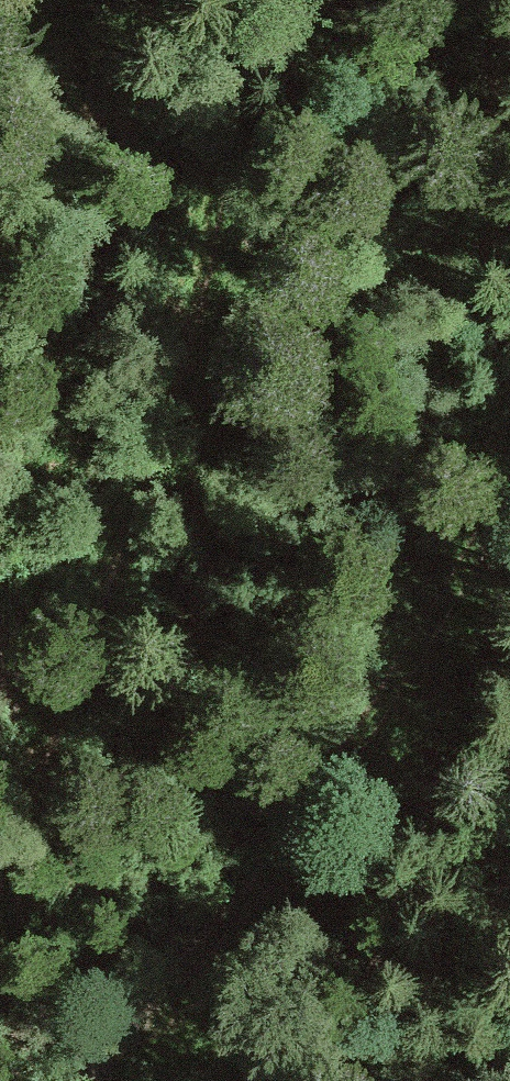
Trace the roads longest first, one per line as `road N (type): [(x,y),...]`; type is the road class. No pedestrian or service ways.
road 1 (track): [(224,0),(184,125),(0,843)]
road 2 (track): [(509,459),(307,852),(224,947),(106,1052),(91,1080)]

